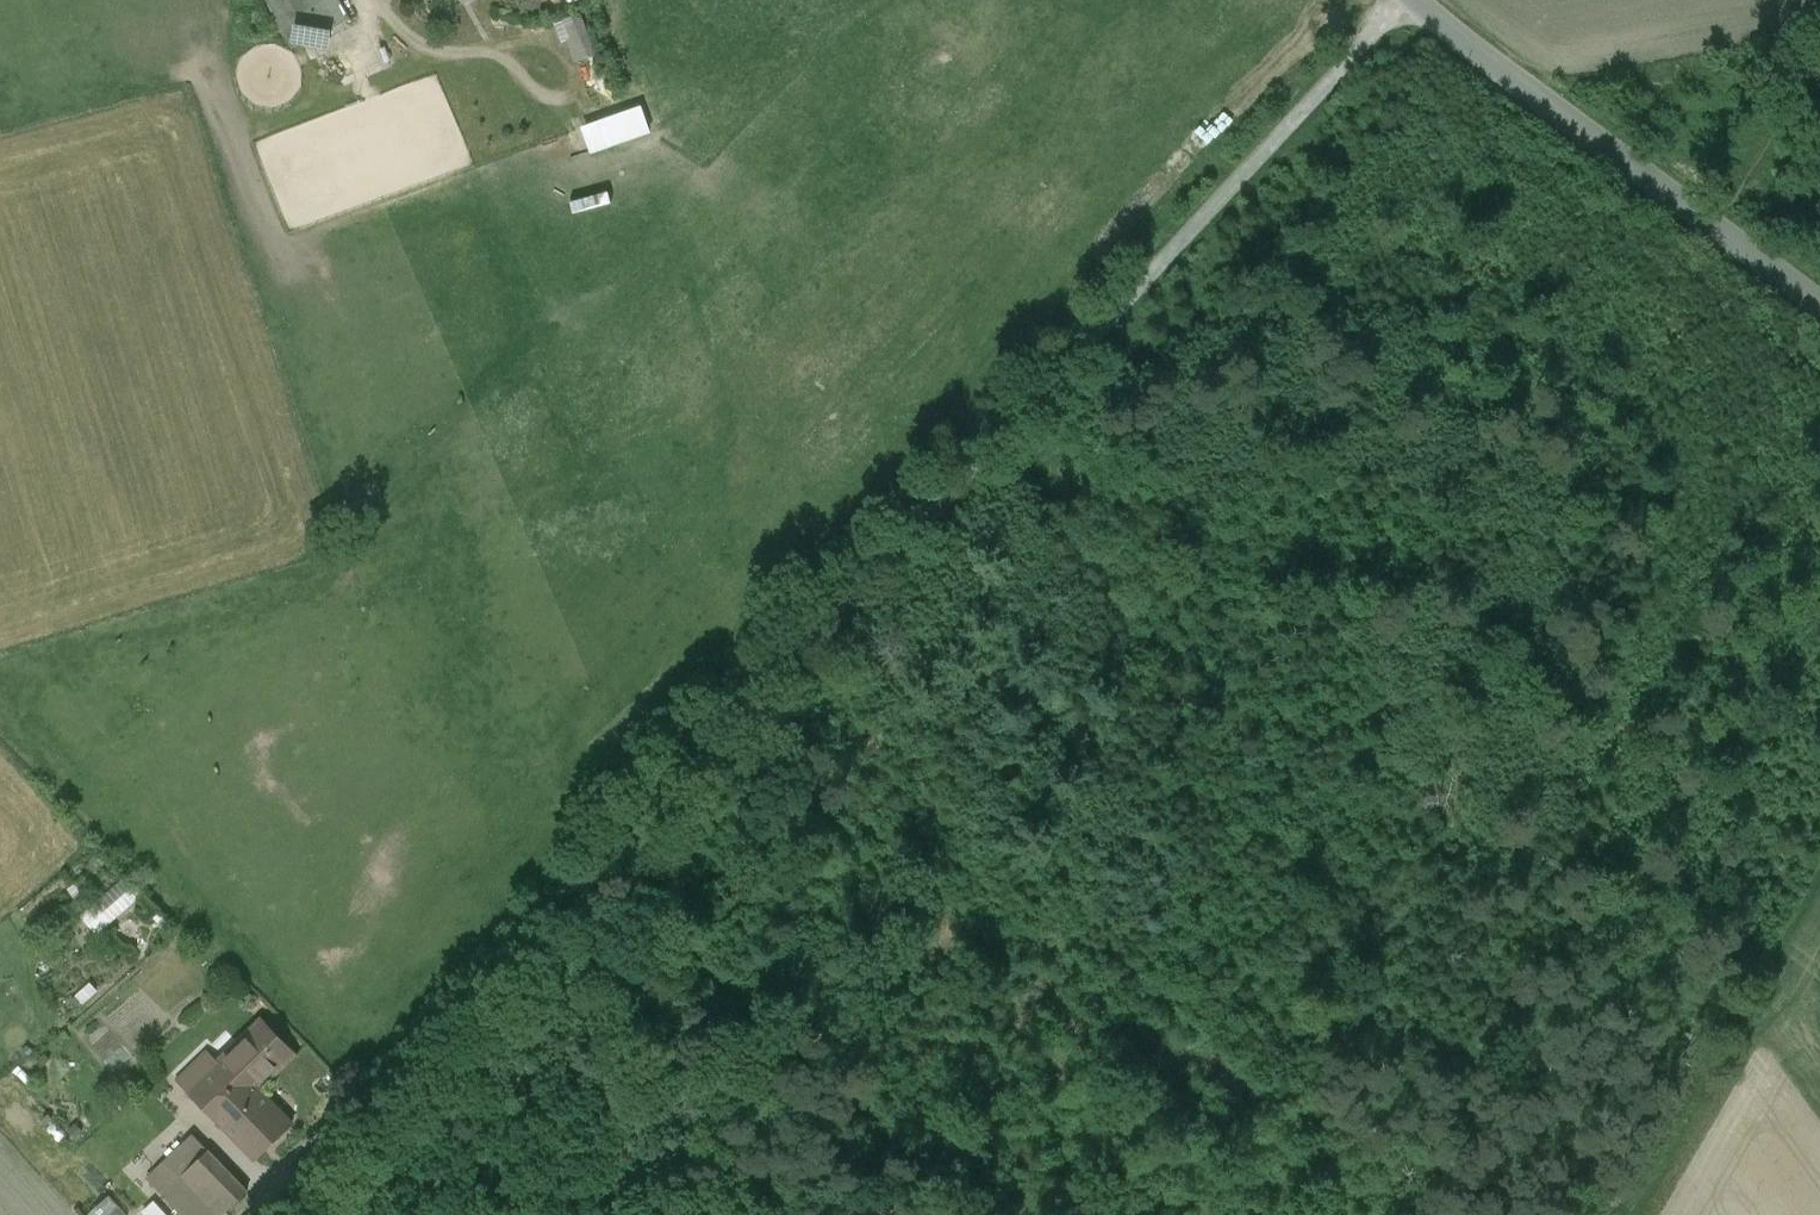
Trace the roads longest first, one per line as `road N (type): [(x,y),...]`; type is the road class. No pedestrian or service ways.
road 1 (unclassified): [(1819,324),(1380,0)]
road 2 (track): [(614,1214),(623,1022),(588,889)]

